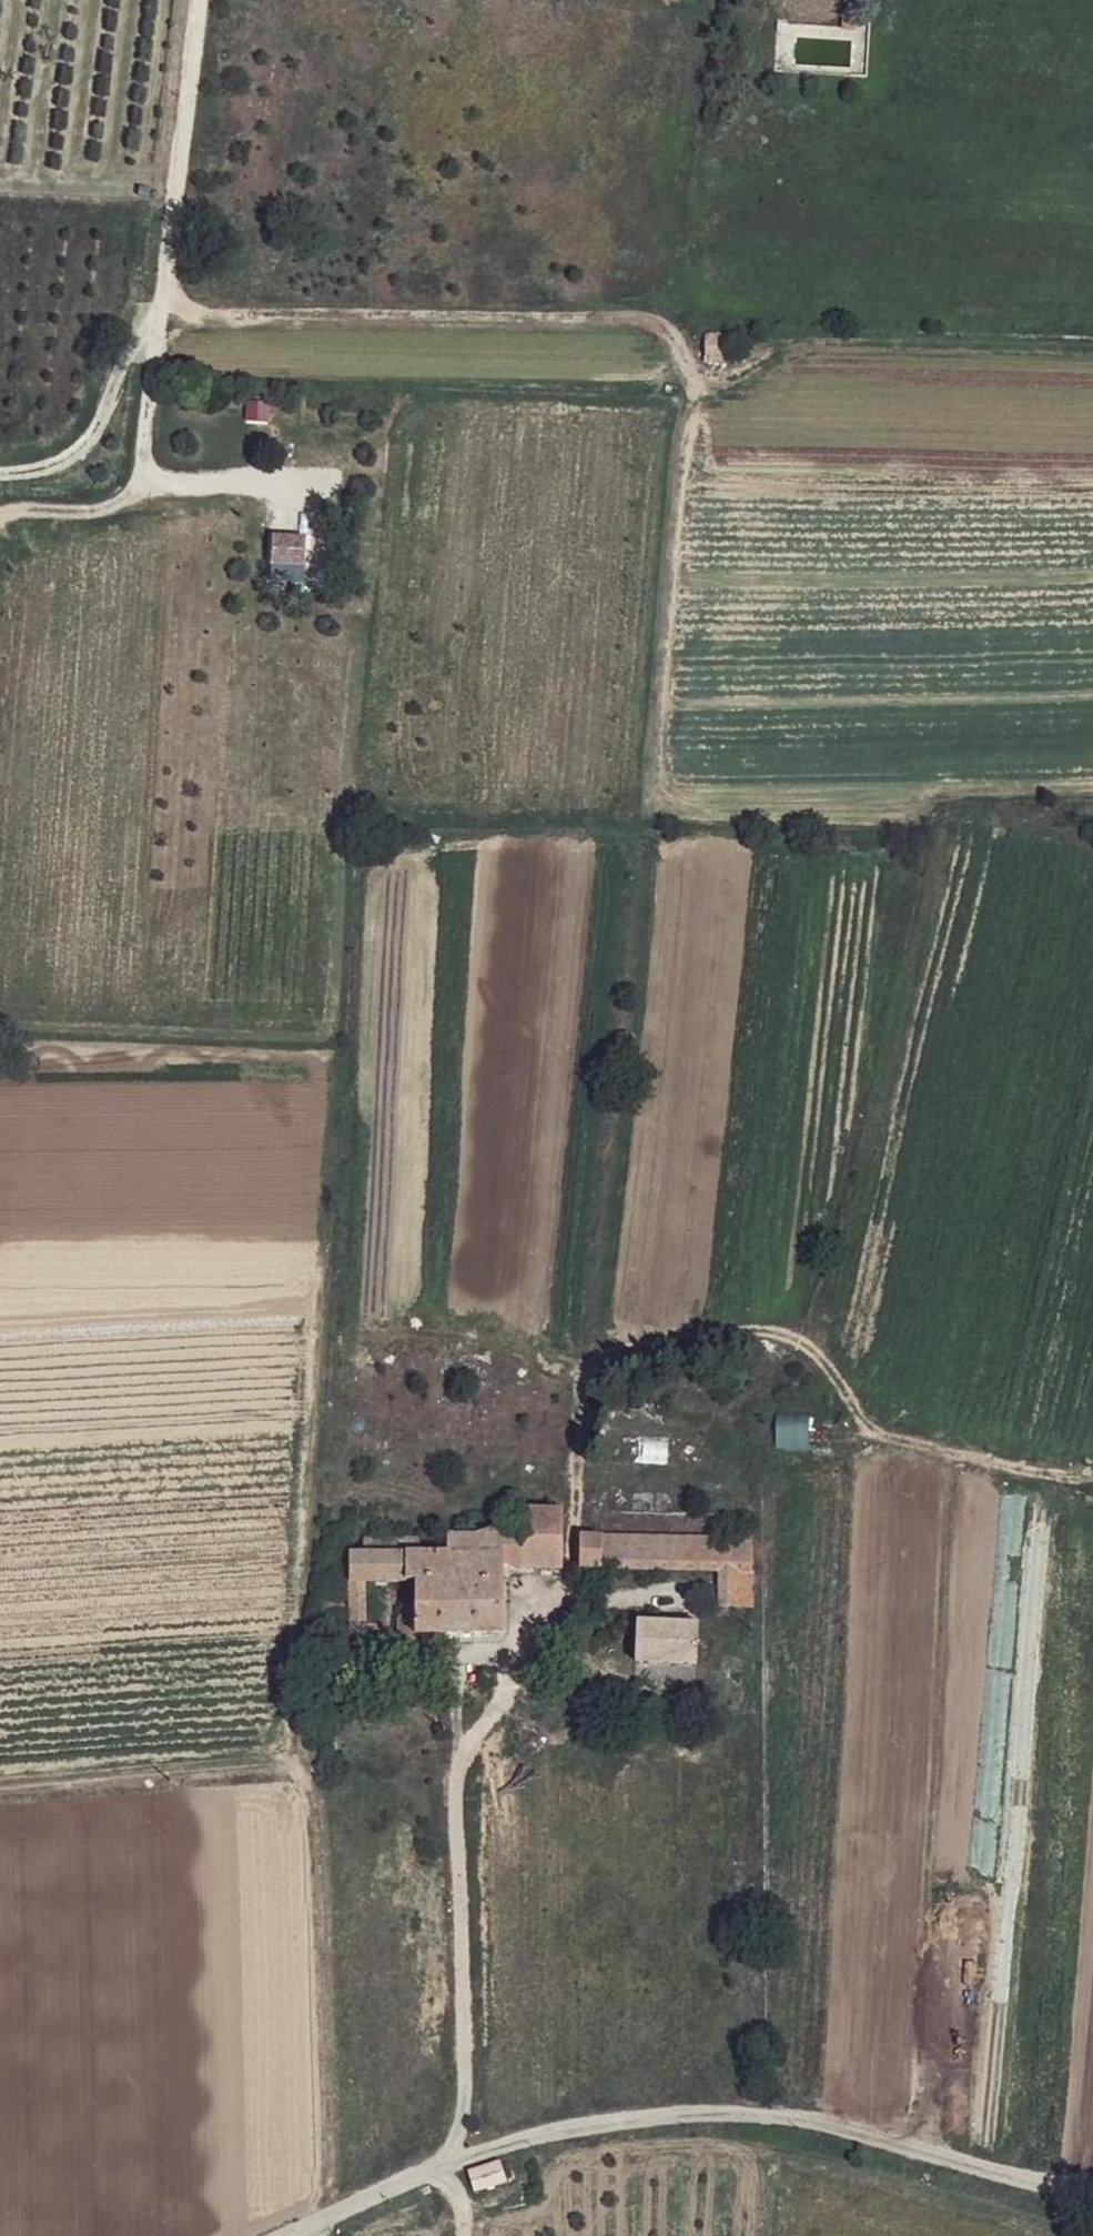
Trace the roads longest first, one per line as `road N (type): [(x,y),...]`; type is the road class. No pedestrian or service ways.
road 1 (unclassified): [(1092,2185),(763,2105),(591,2124),(393,2175),(269,2235)]
road 2 (track): [(449,1680),(453,2160)]

